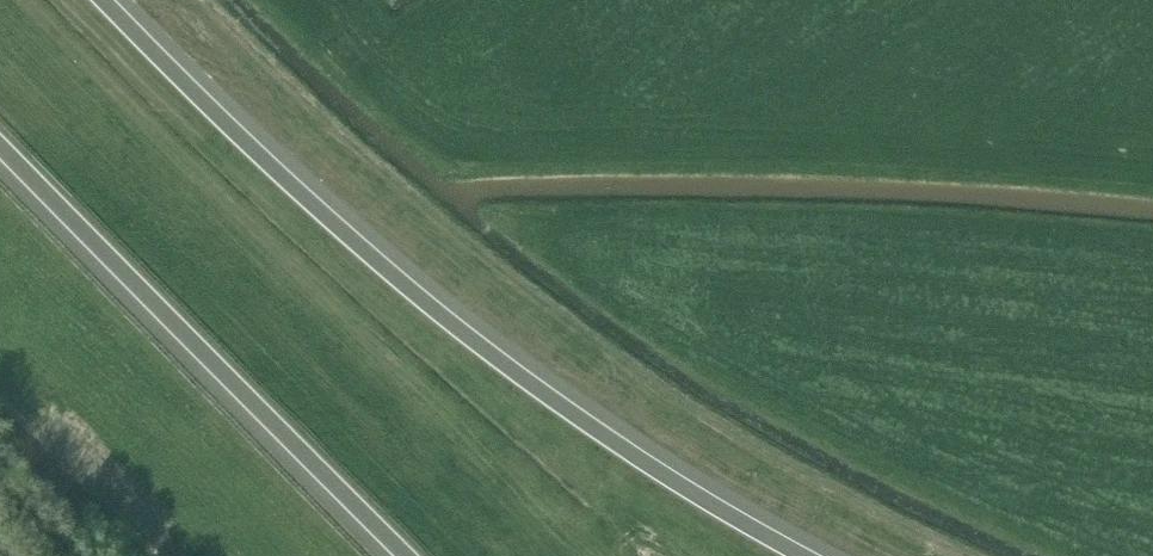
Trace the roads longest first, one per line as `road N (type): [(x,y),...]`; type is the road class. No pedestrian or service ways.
road 1 (motorway): [(807,555),(641,458),(445,316),(270,163),(105,0)]
road 2 (motorway): [(0,142),(410,555)]

